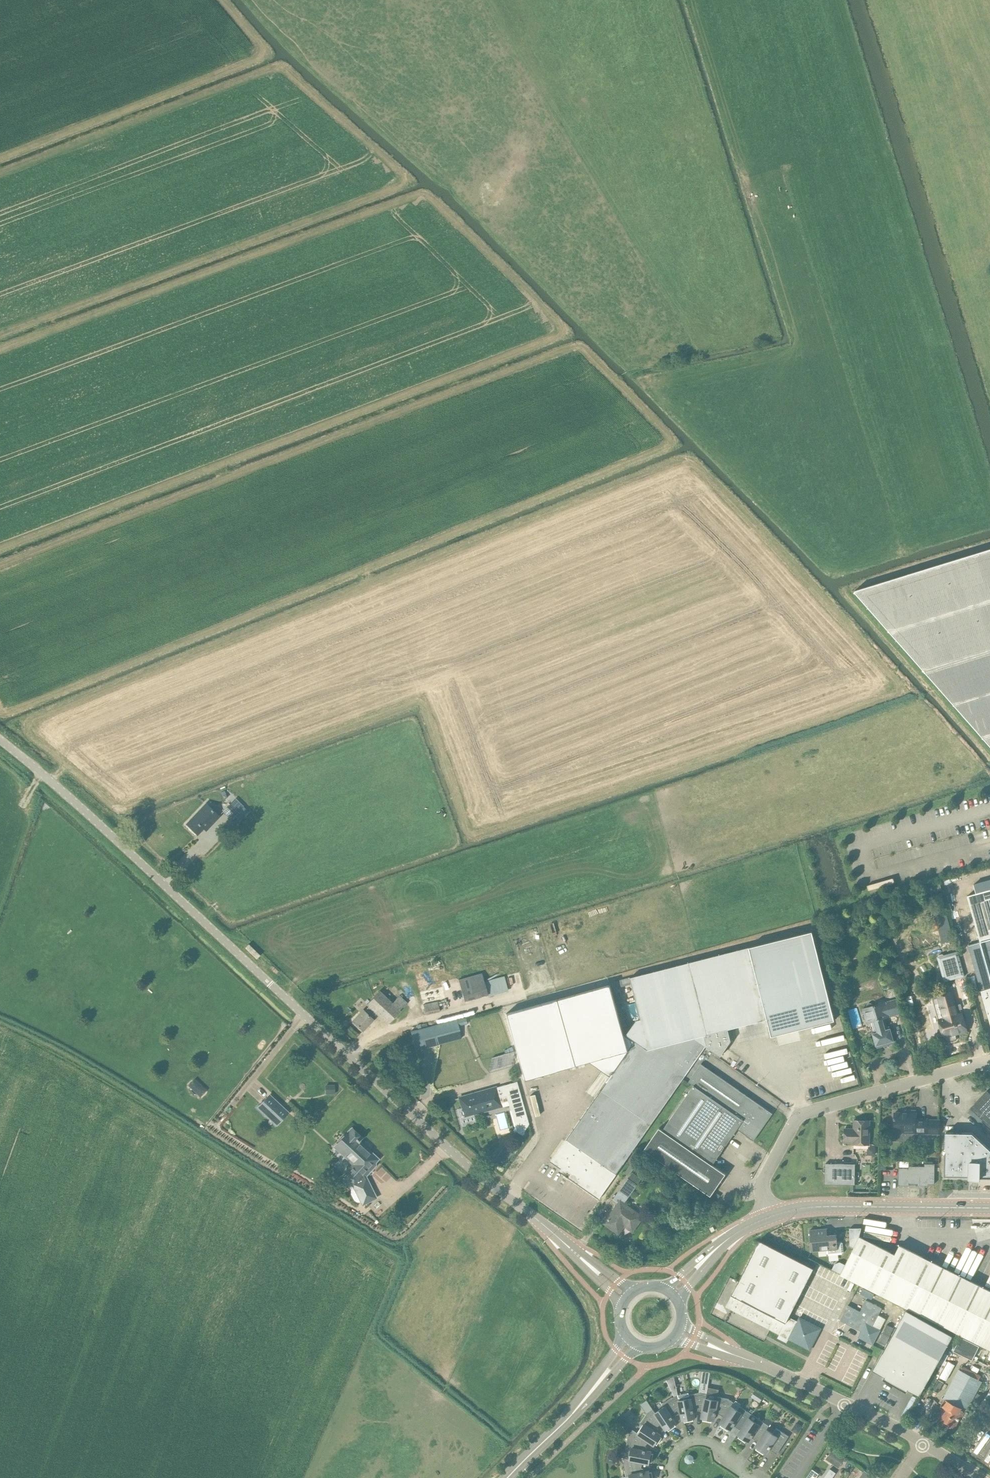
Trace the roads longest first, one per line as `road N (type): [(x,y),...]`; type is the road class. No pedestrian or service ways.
road 1 (unclassified): [(536,1218),(448,1149),(0,738)]
road 2 (residential): [(769,1216),(762,1181),(798,1114),(989,1063)]
road 3 (secondary): [(769,1216),(818,1206),(989,1207)]
road 4 (secondary): [(550,1437),(644,1348)]
road 5 (secondary): [(624,1333),(550,1437)]

